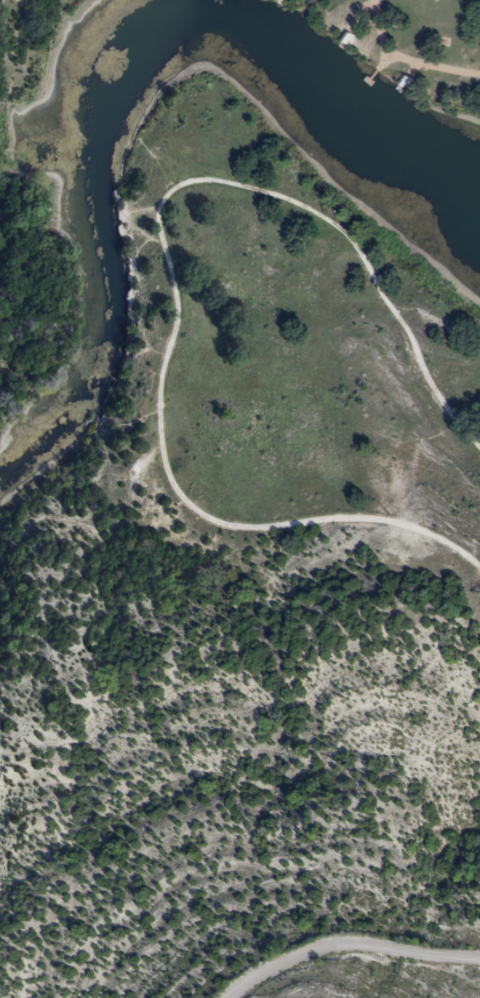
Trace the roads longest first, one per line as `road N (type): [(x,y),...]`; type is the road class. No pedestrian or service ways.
road 1 (track): [(479,561),(455,539),(372,514),(260,524),(188,502),(160,432),(164,365),(180,318),(158,201),(177,184),(234,179),(343,227),(413,334),(439,396),(479,443)]

